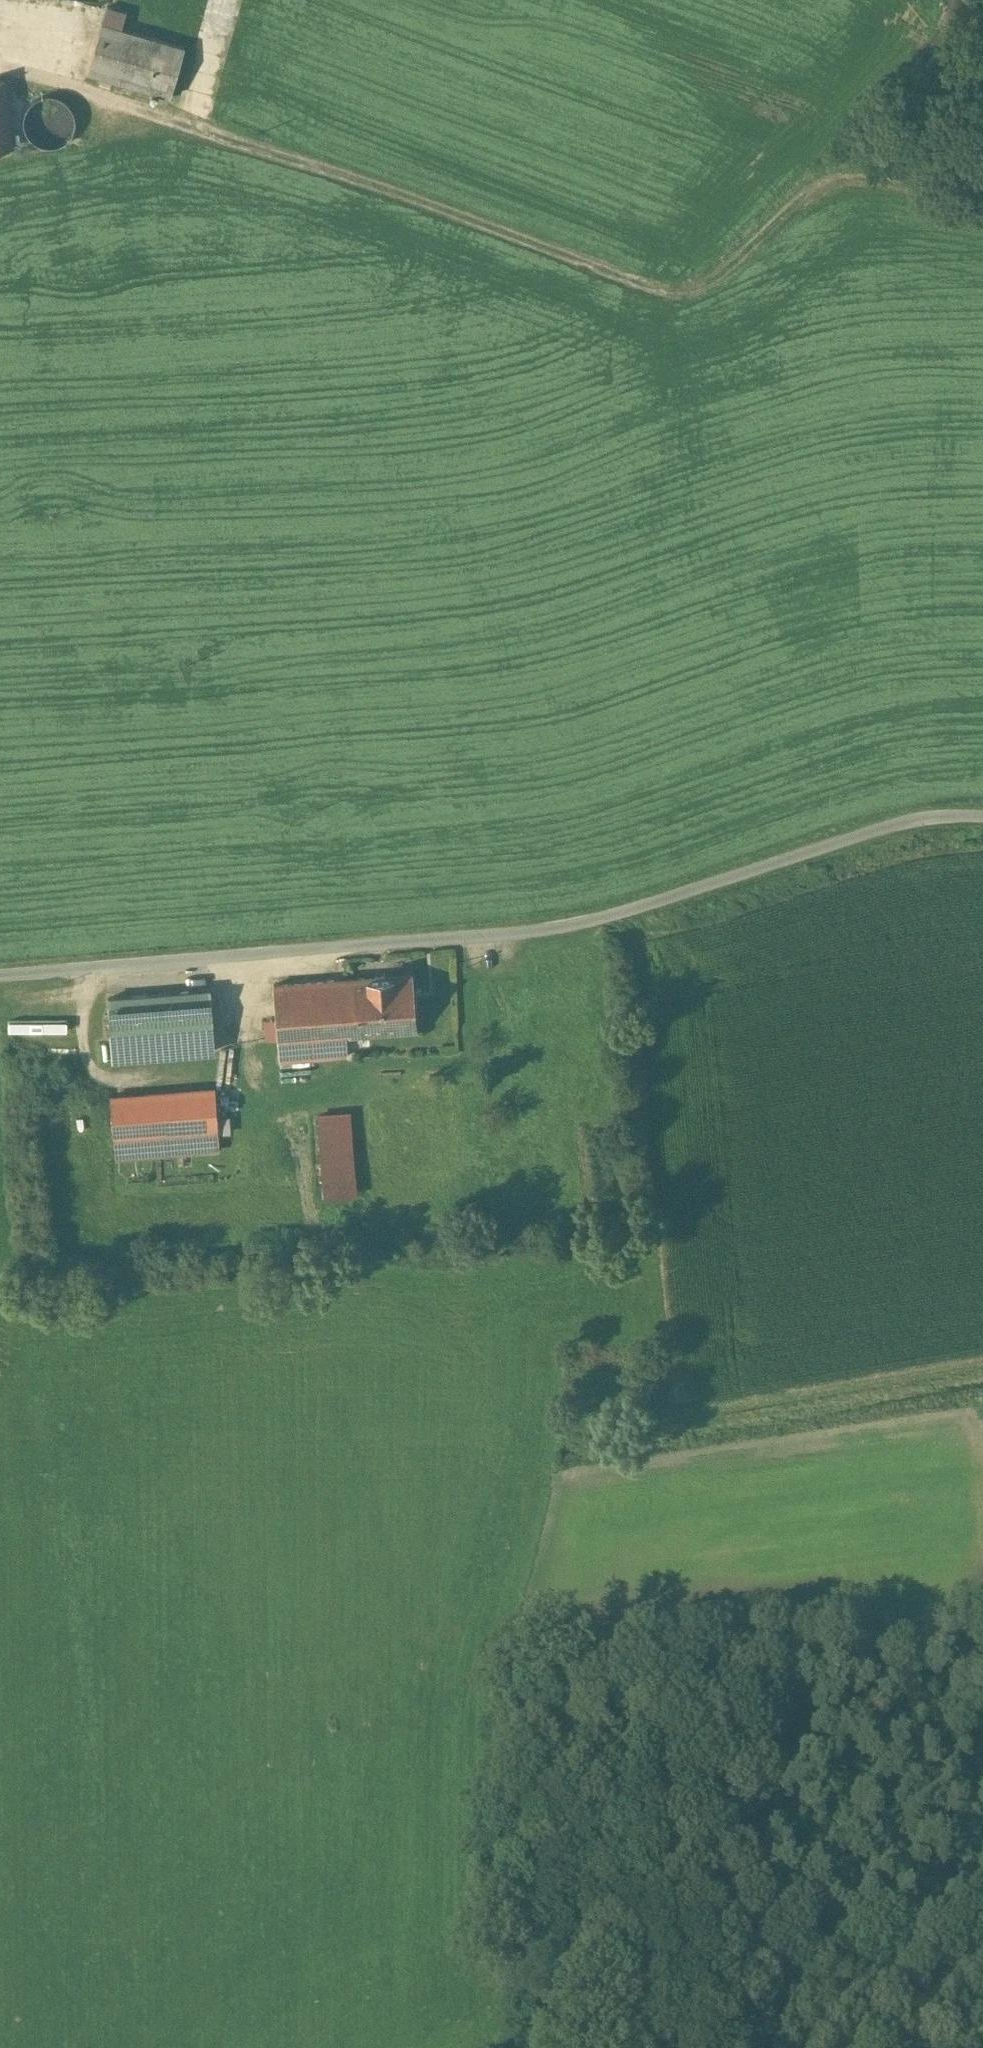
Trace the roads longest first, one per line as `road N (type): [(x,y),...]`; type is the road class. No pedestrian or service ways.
road 1 (unclassified): [(982,820),(908,826),(681,899),(531,933),(0,976)]
road 2 (track): [(152,113),(417,200),(664,293),(699,289),(826,186),(856,177),(982,205)]

